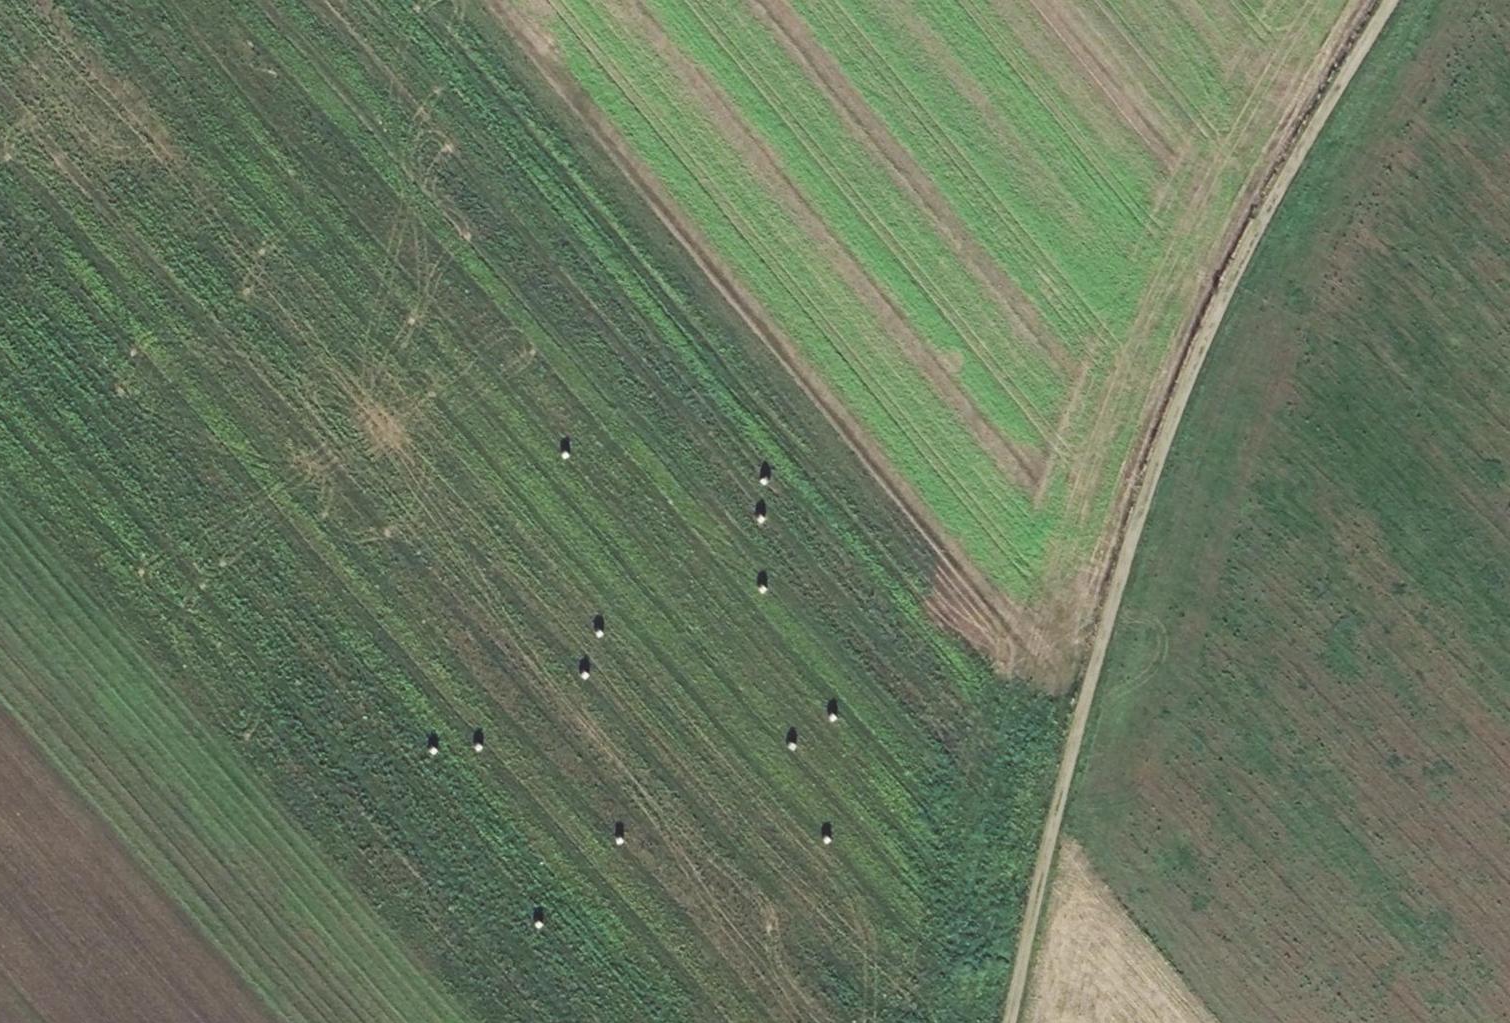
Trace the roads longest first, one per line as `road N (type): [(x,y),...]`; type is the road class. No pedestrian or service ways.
road 1 (track): [(1008,1022),(1059,795),(1189,369),(1257,226),(1398,0)]

